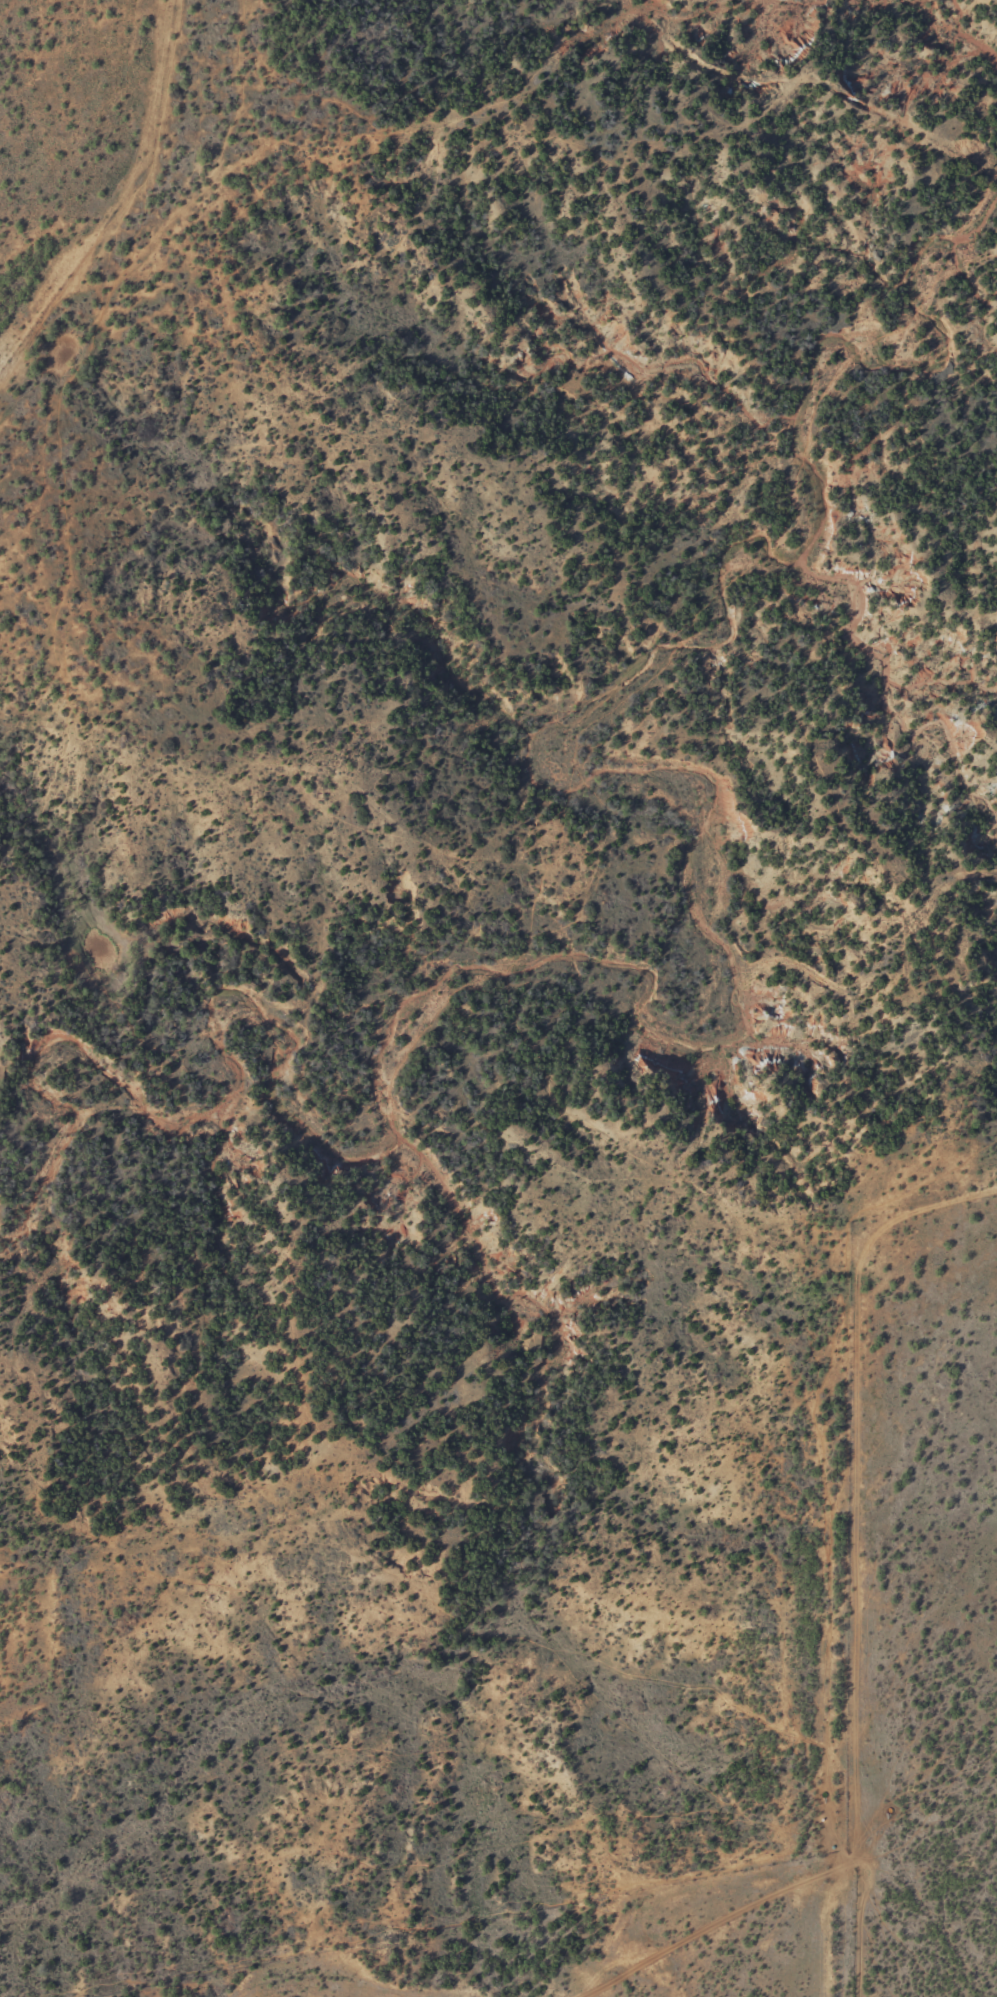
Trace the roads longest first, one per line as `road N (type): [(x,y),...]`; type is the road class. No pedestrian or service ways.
road 1 (residential): [(0,1571),(253,1537),(329,1507),(590,1507),(723,1456),(789,1373),(851,1332),(996,1289)]

